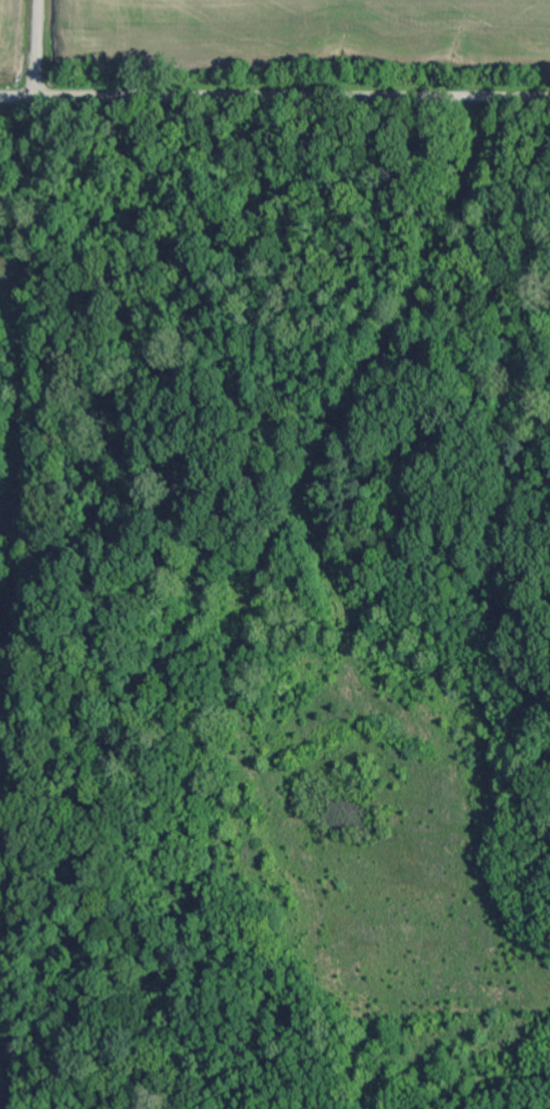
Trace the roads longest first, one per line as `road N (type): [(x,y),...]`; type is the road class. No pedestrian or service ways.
road 1 (tertiary): [(0,107),(549,124)]

